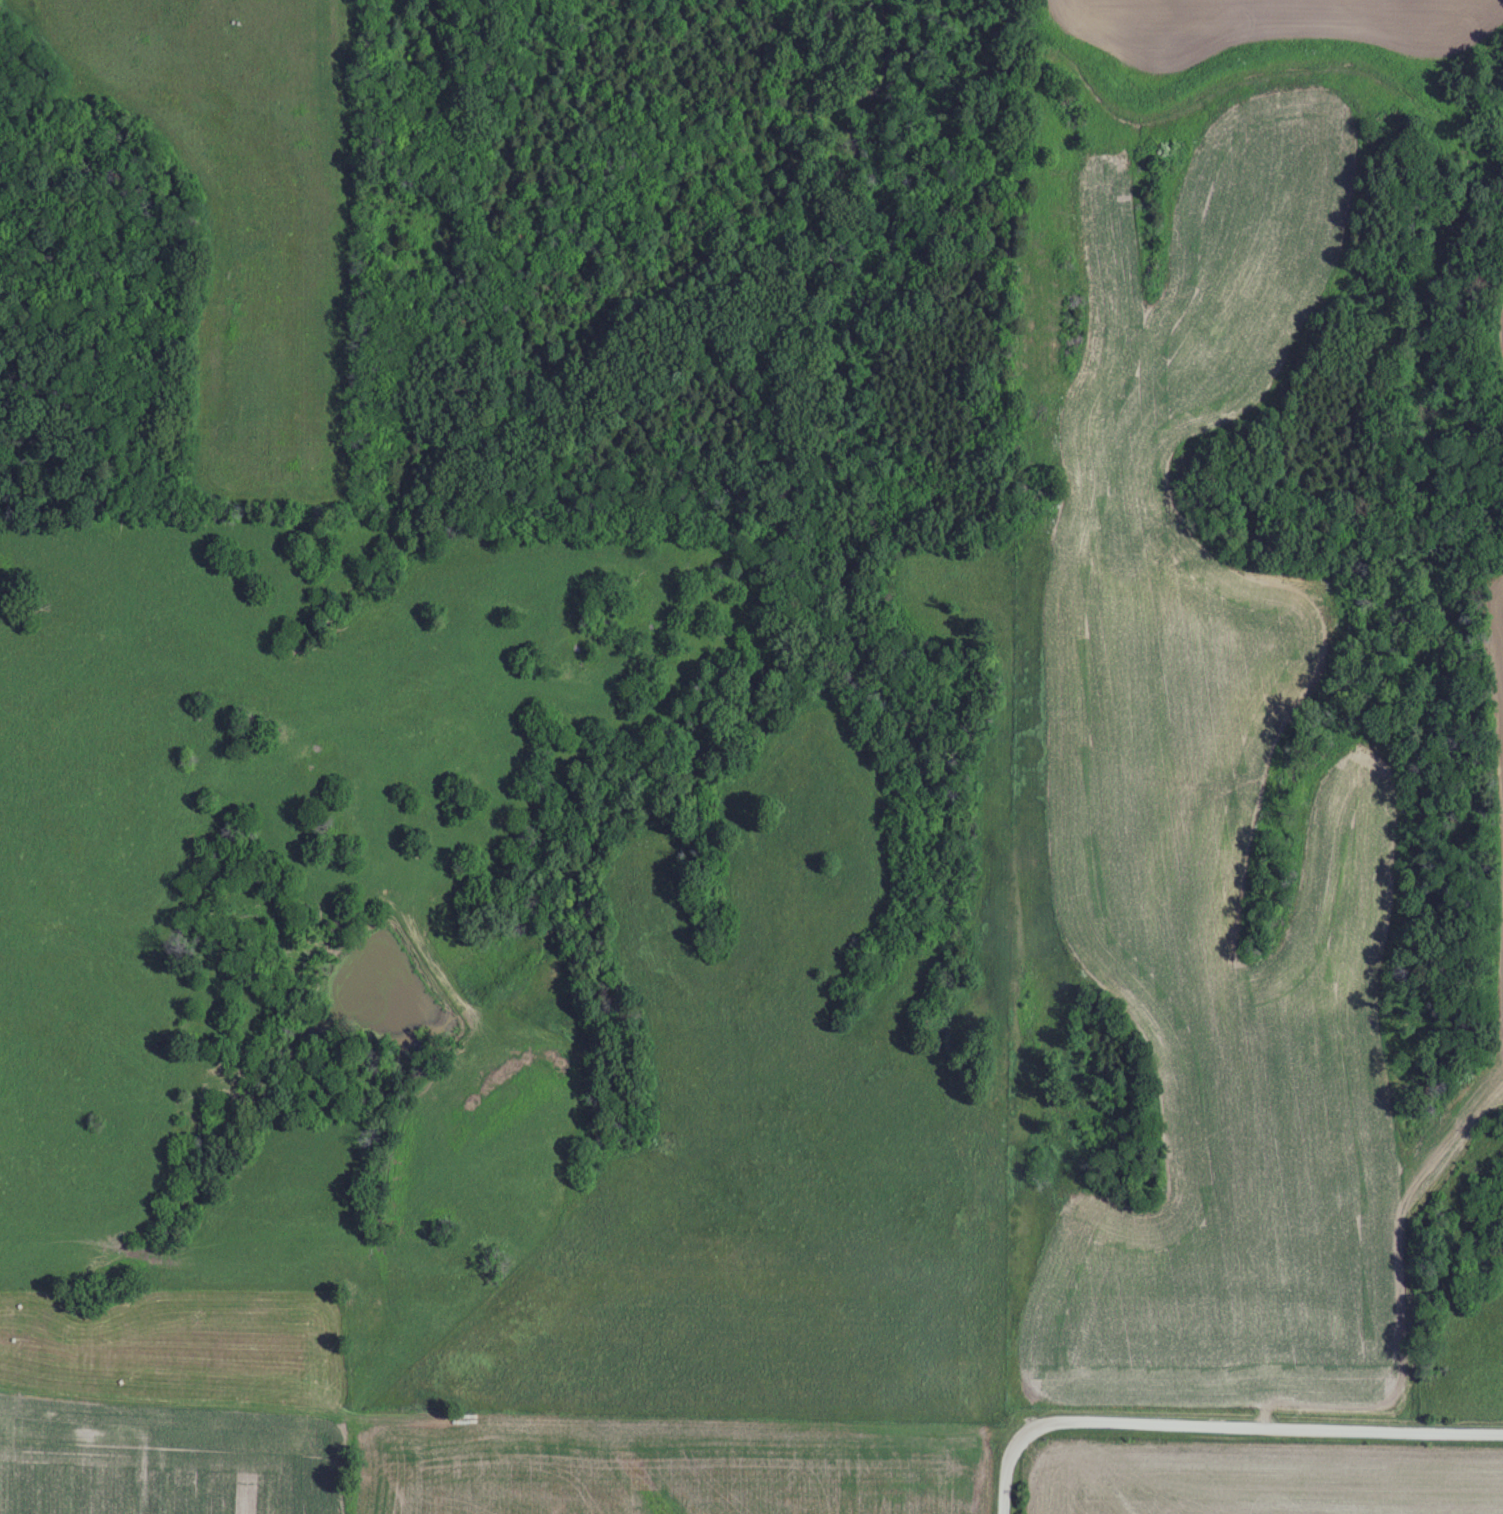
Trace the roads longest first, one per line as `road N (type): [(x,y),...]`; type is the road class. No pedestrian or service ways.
road 1 (residential): [(1005,1513),(1015,1448),(1053,1424),(1502,1430)]

